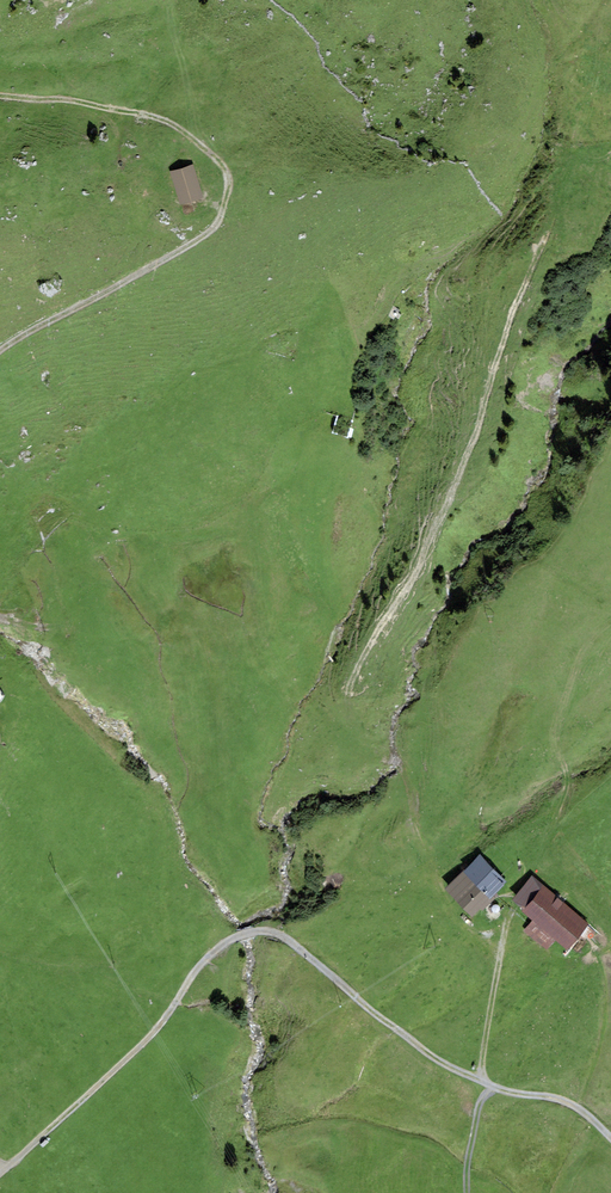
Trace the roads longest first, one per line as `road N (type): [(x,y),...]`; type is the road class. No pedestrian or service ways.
road 1 (track): [(499,958),(434,890),(403,766),(361,735),(347,699),(365,653),(419,568),(478,432),(512,314),(572,168),(610,2)]
road 2 (track): [(0,1173),(146,1040),(213,952),(255,931),(281,935),(433,1057),(505,1091),(570,1103),(610,1137)]
road 3 (track): [(0,350),(197,240),(220,219),(229,178),(212,154),(163,119),(67,99),(0,96)]
road 4 (track): [(610,940),(557,835),(567,784),(558,752)]
road 5 (track): [(515,909),(491,1003),(483,1082)]

